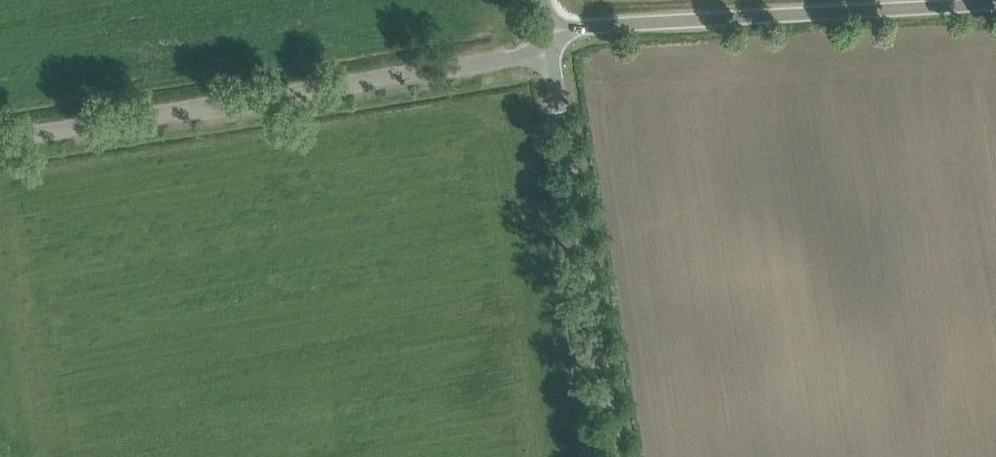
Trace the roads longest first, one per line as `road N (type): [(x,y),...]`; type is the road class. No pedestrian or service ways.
road 1 (unclassified): [(0,141),(549,52)]
road 2 (unclassified): [(545,28),(995,1)]
road 3 (unclassified): [(615,456),(549,52)]

